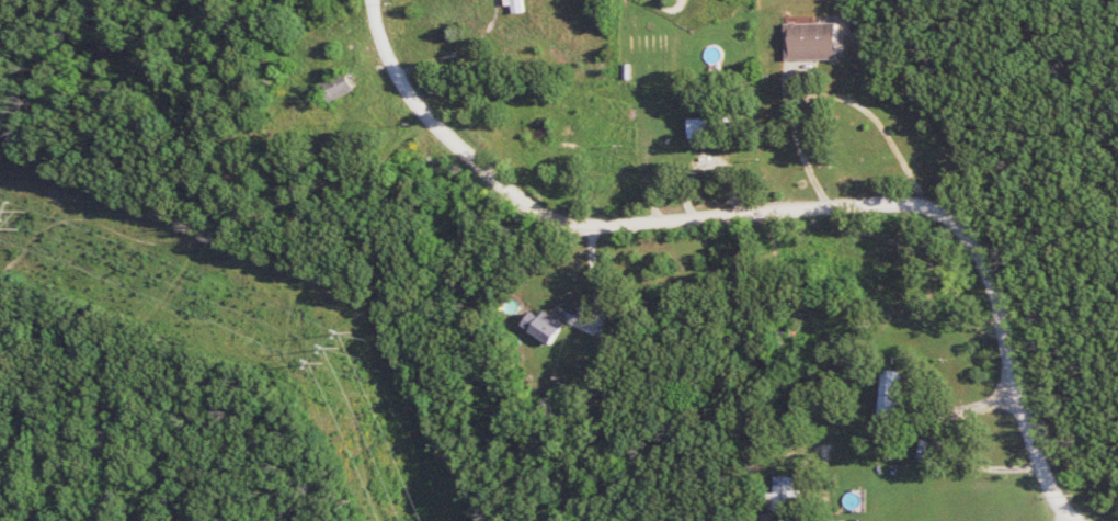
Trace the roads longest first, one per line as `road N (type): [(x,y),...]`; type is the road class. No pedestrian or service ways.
road 1 (residential): [(1066,520),(1005,409),(956,223),(912,206),(858,205),(574,225),(521,199),(423,107),(396,67),(375,0)]
road 2 (residential): [(830,207),(834,186),(860,175),(901,174),(924,182),(924,211)]
road 3 (residential): [(497,0),(493,25),(474,49),(396,67)]

